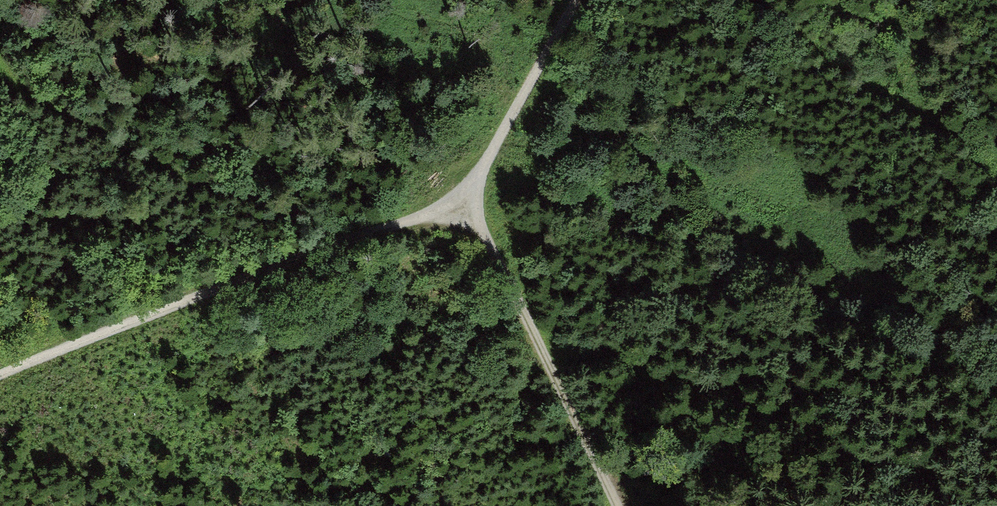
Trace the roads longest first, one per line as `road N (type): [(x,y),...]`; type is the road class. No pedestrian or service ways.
road 1 (track): [(575,0),(468,204),(616,505)]
road 2 (track): [(0,373),(289,261)]
road 3 (track): [(289,261),(468,204)]

